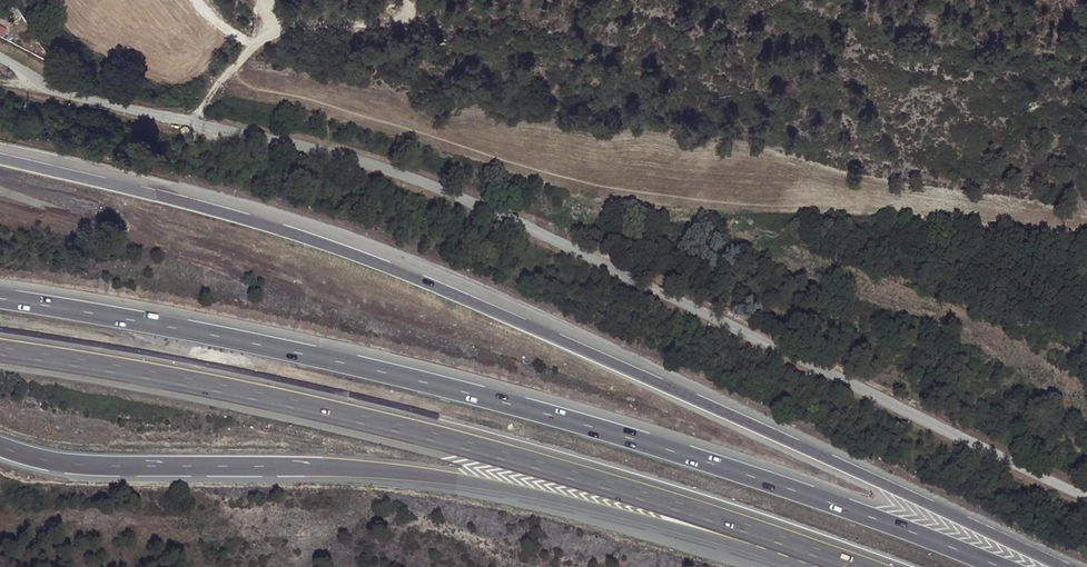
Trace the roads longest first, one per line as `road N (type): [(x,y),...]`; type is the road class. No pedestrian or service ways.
road 1 (unclassified): [(0,55),(57,90),(343,155),(459,196),(743,325),(1086,499)]
road 2 (motorway): [(1062,566),(380,263),(0,157)]
road 3 (motorway): [(999,566),(702,457),(579,422),(296,350),(0,298)]
road 4 (motorway): [(0,348),(320,407),(523,458),(866,566)]
road 5 (motorway): [(0,446),(75,465),(299,465),(441,476),(670,525),(798,566)]

